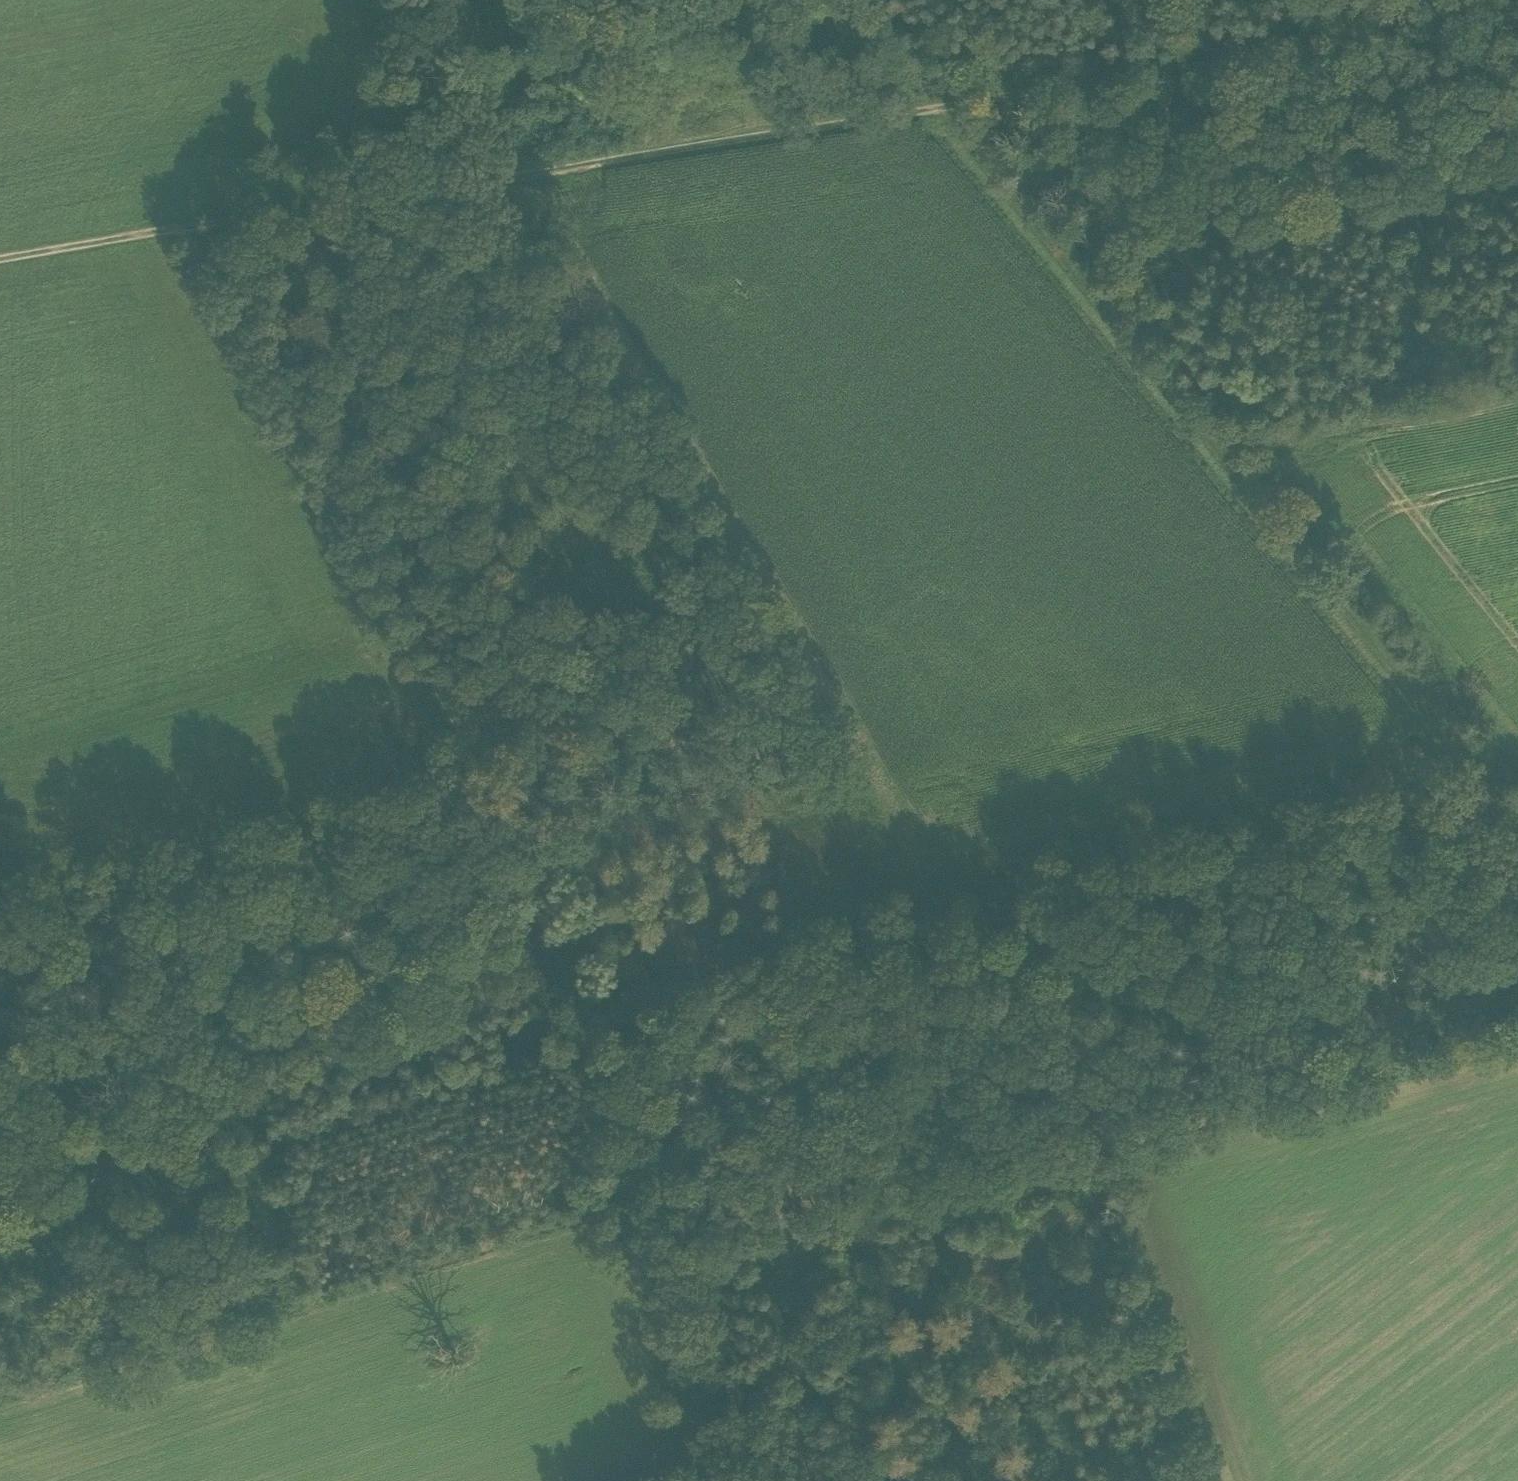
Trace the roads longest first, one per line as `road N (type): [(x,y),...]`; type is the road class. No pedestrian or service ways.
road 1 (track): [(0,260),(204,228),(548,859),(633,1214),(714,1480)]
road 2 (track): [(947,104),(1517,818)]
road 3 (track): [(204,228),(947,104)]
road 4 (track): [(947,104),(1517,12)]

